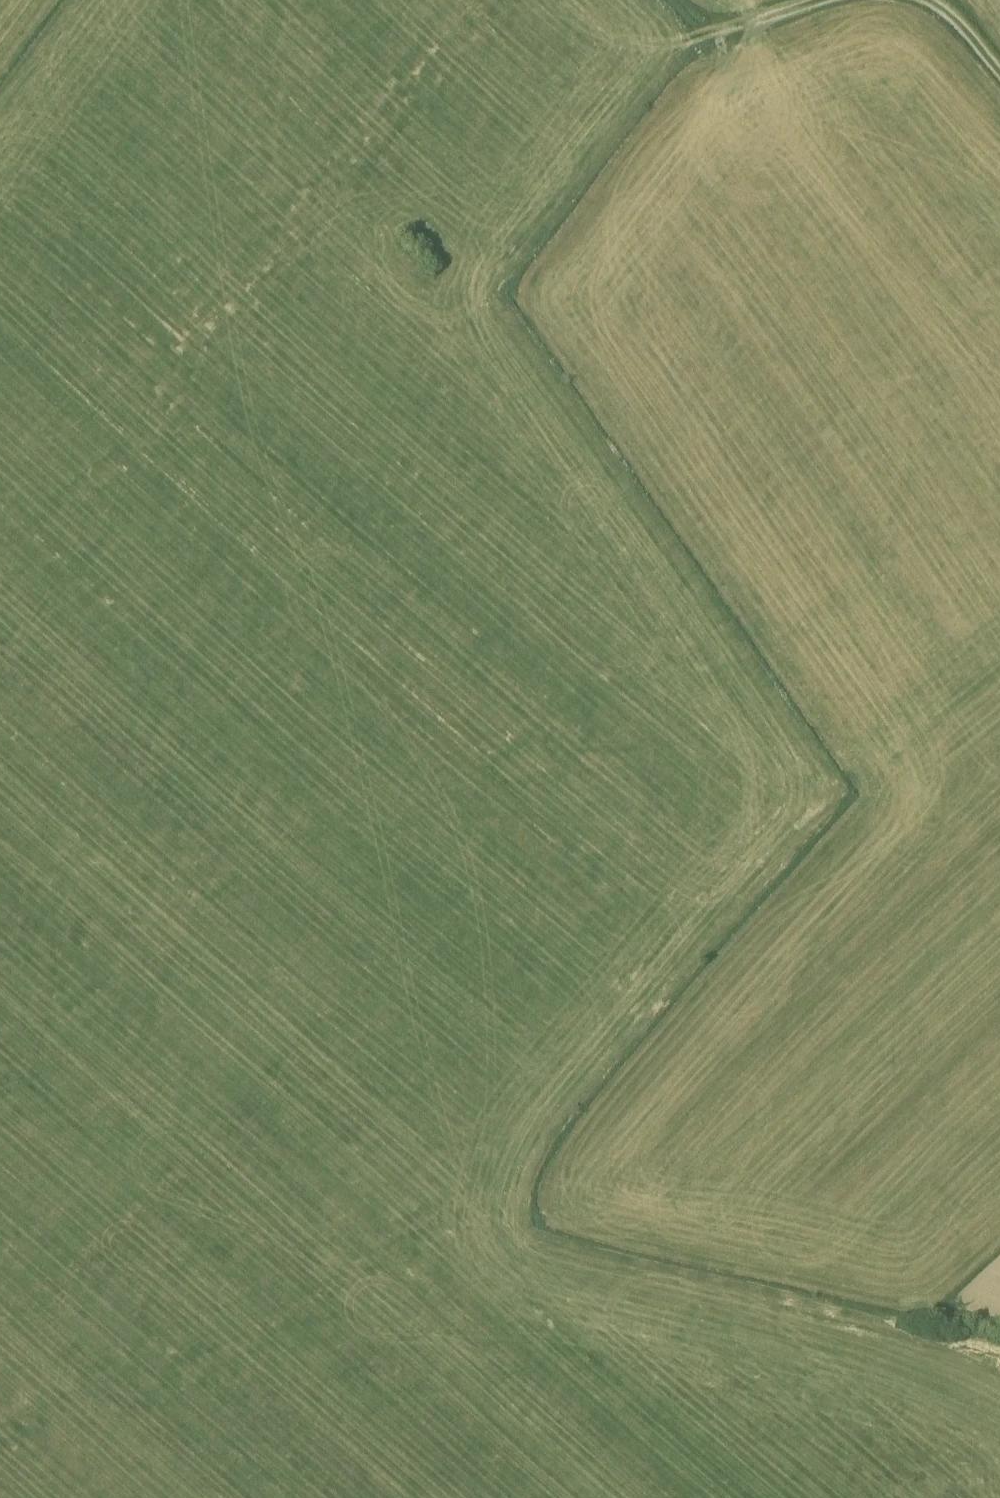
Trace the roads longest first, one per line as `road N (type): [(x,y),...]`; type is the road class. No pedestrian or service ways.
road 1 (track): [(819,0),(709,33),(670,0)]

